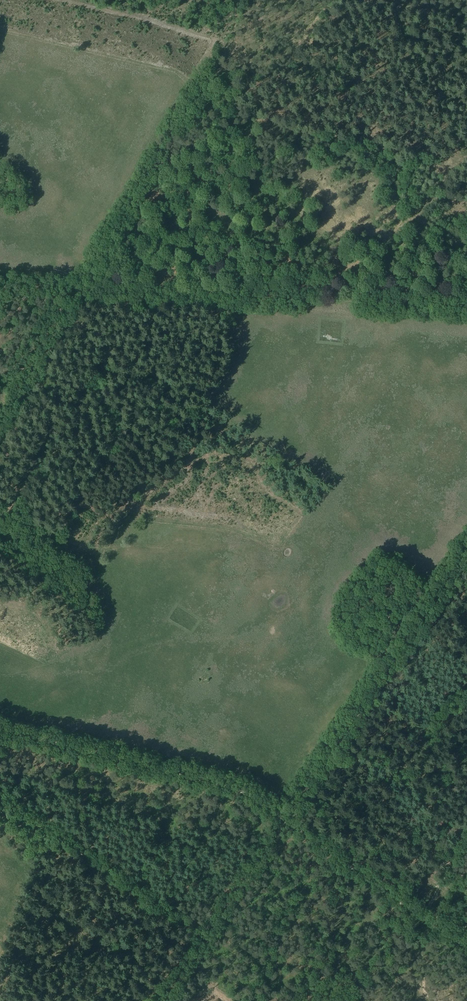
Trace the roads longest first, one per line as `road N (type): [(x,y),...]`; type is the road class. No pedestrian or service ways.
road 1 (track): [(466,560),(169,1000)]
road 2 (track): [(0,727),(262,805),(466,946)]
road 3 (track): [(0,437),(261,0)]
road 4 (track): [(466,307),(0,288)]
road 5 (track): [(466,840),(425,917),(363,1000)]

